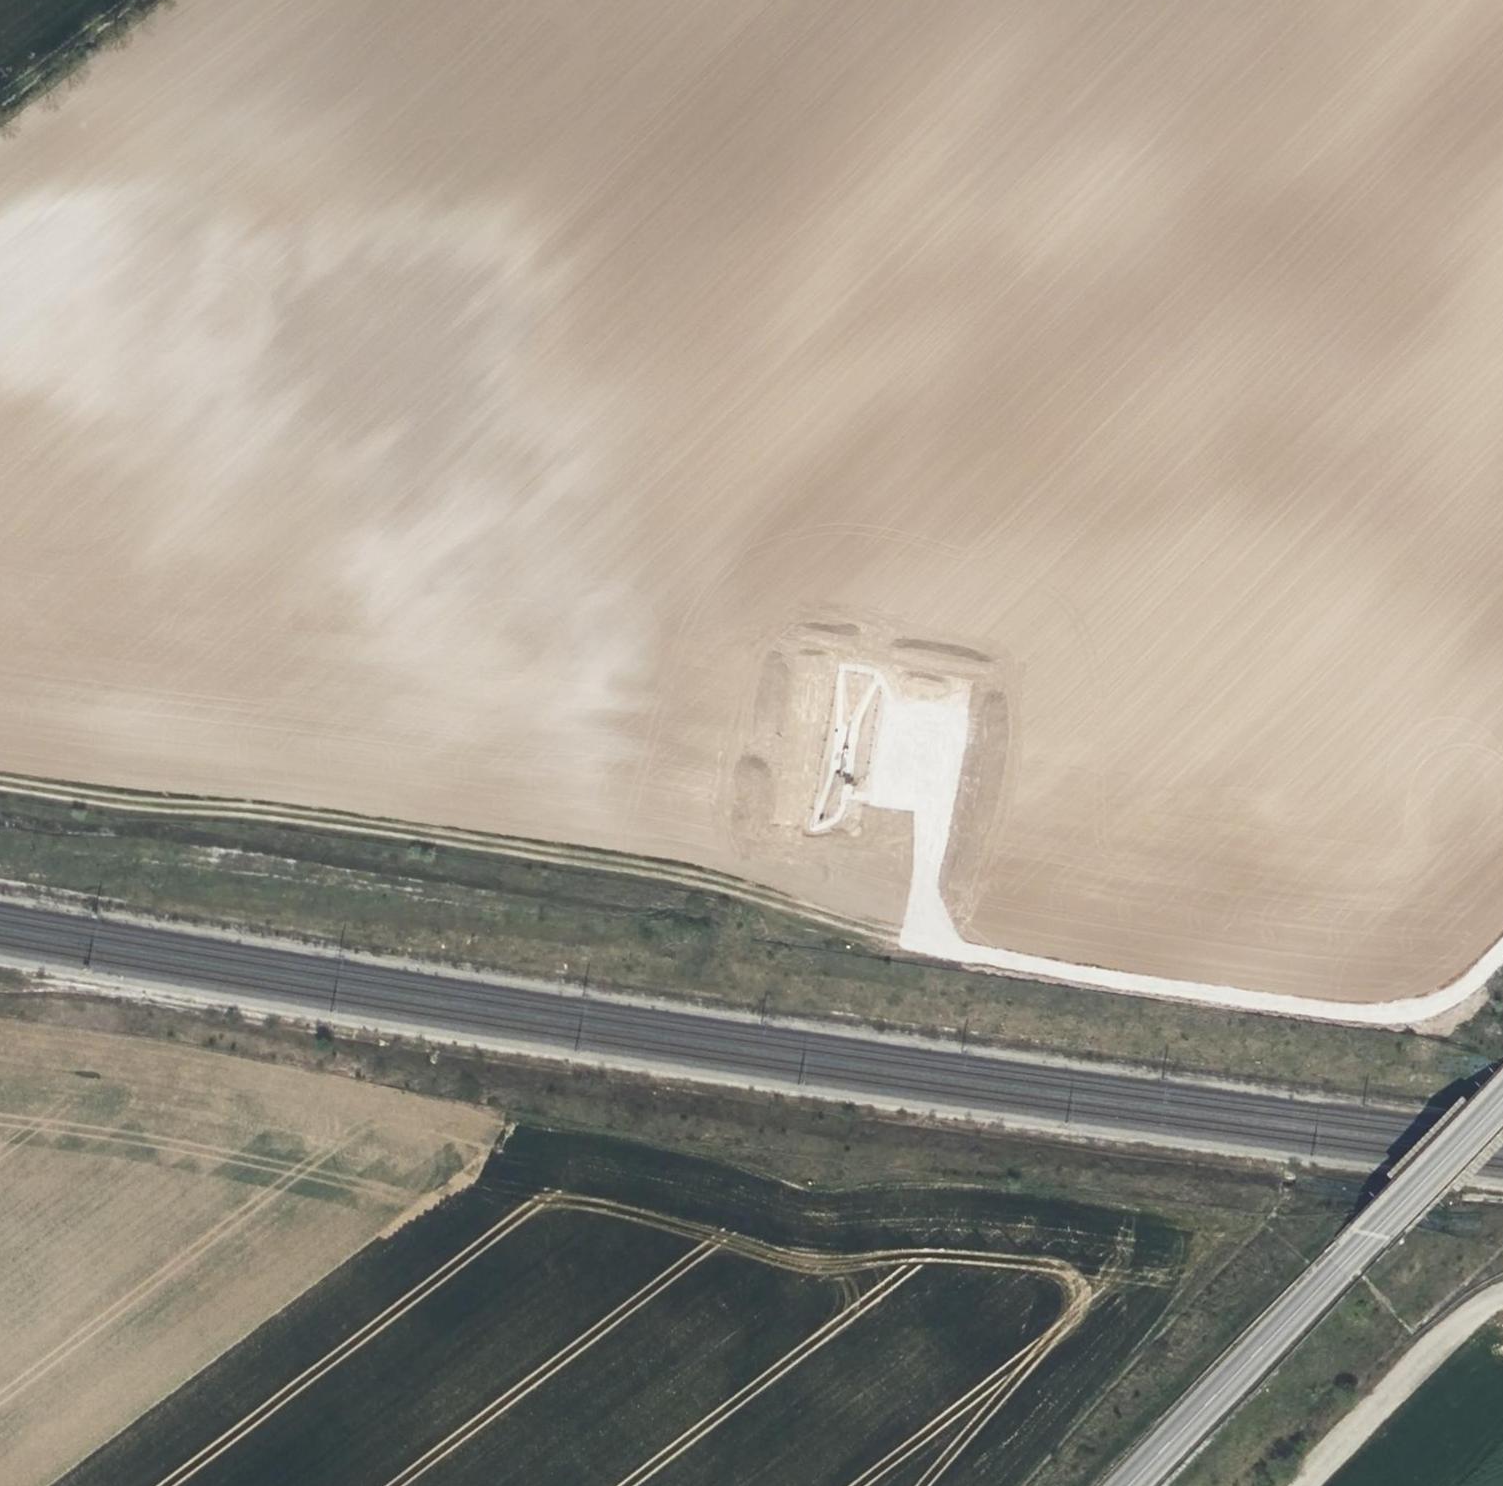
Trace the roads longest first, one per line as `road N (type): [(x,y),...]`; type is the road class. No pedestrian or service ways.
road 1 (track): [(0,781),(668,872),(902,942),(1372,1018),(1425,1013),(1471,989),(1502,956)]
road 2 (secondary): [(1129,1485),(1502,1096)]
road 3 (track): [(1502,1302),(1452,1331),(1294,1485)]

